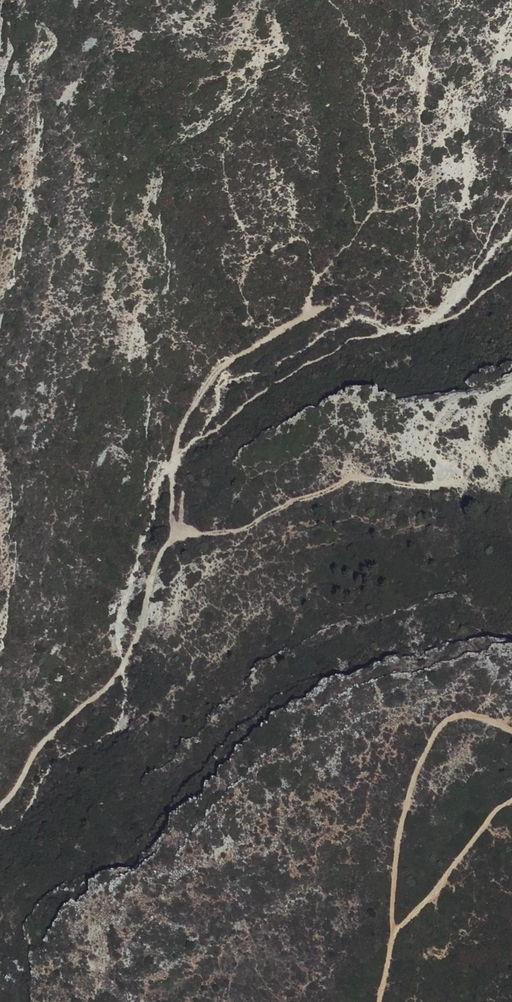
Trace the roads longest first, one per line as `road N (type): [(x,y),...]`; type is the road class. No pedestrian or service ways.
road 1 (track): [(511,396),(489,401),(475,420),(477,464),(463,475),(404,485),(349,478),(240,530),(175,533)]
road 2 (track): [(380,1001),(401,823),(428,744),(453,715),(511,731)]
road 3 (track): [(175,533),(160,554),(122,669),(34,751),(0,806)]
road 4 (track): [(175,464),(187,413),(216,369),(244,353)]

